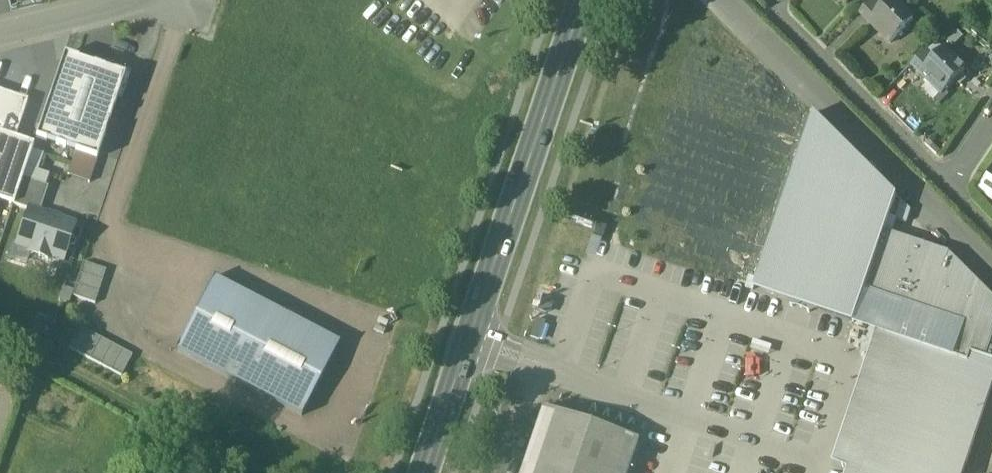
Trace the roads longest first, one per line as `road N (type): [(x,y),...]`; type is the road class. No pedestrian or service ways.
road 1 (primary): [(426,472),(587,0)]
road 2 (track): [(0,333),(281,472)]
road 3 (residential): [(782,15),(949,187)]
road 4 (residential): [(0,35),(127,0)]

